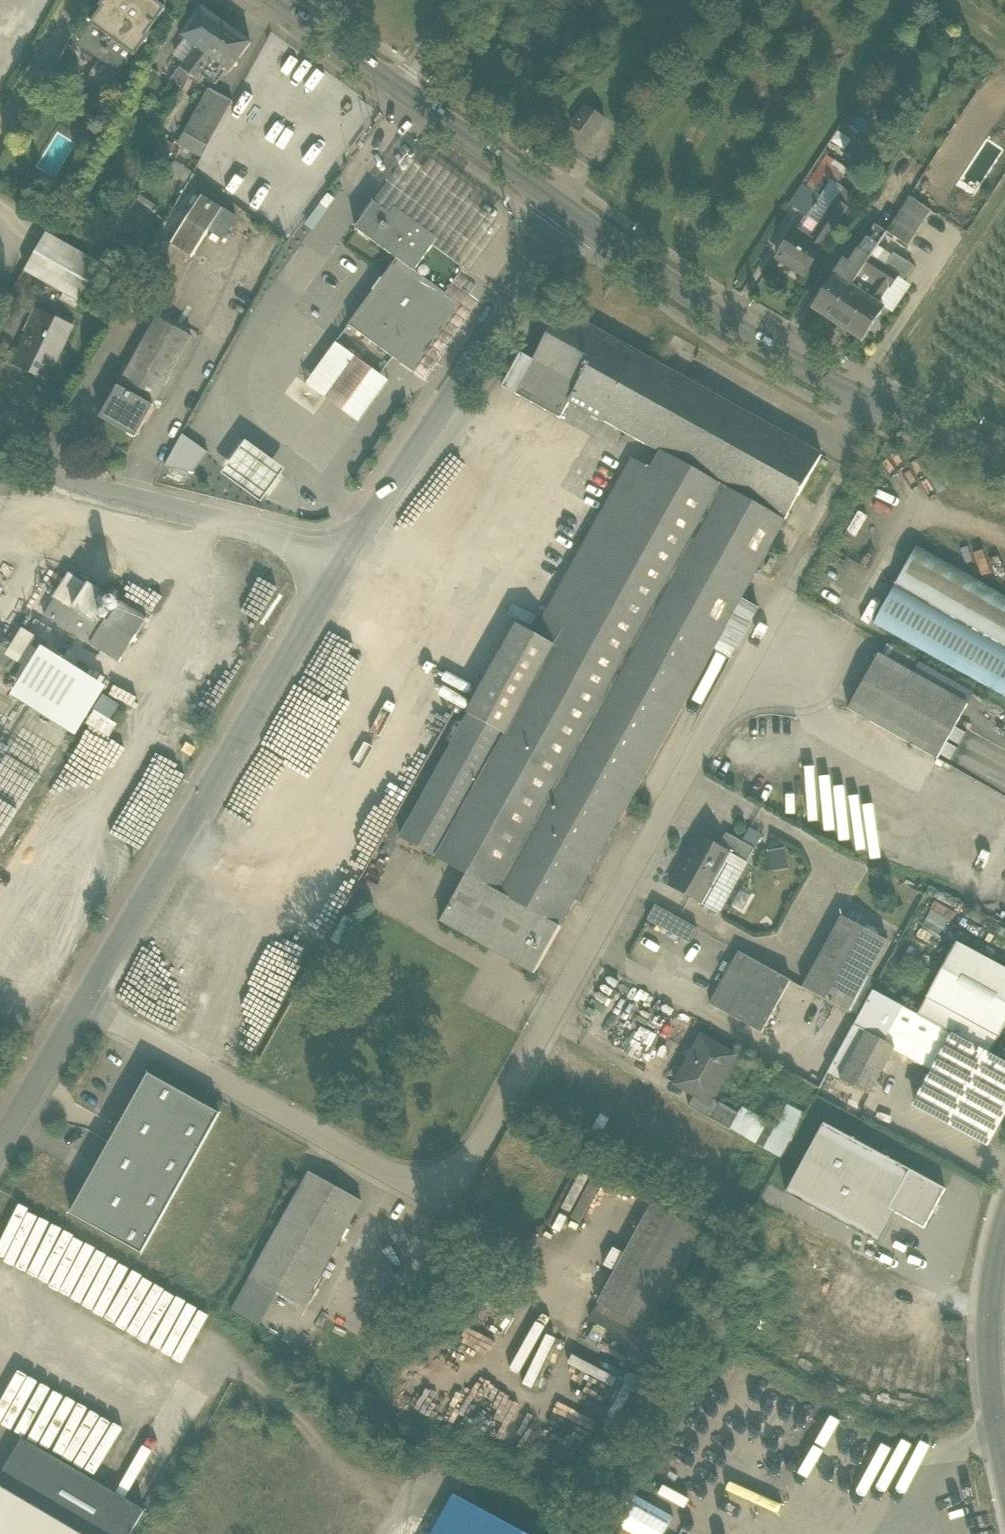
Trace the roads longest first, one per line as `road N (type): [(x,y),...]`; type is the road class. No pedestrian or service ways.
road 1 (residential): [(83,997),(447,1201),(730,694),(788,659)]
road 2 (residential): [(83,997),(353,557)]
road 3 (secondary): [(1004,459),(767,344),(569,211)]
road 4 (residential): [(353,557),(569,211)]
road 5 (secondary): [(569,211),(278,0)]
road 6 (residential): [(38,481),(353,557)]
road 7 (residential): [(0,1206),(244,1349)]
road 8 (residential): [(1004,1234),(991,1295),(990,1408),(1004,1475)]
road 9 (residential): [(0,1139),(83,997)]

